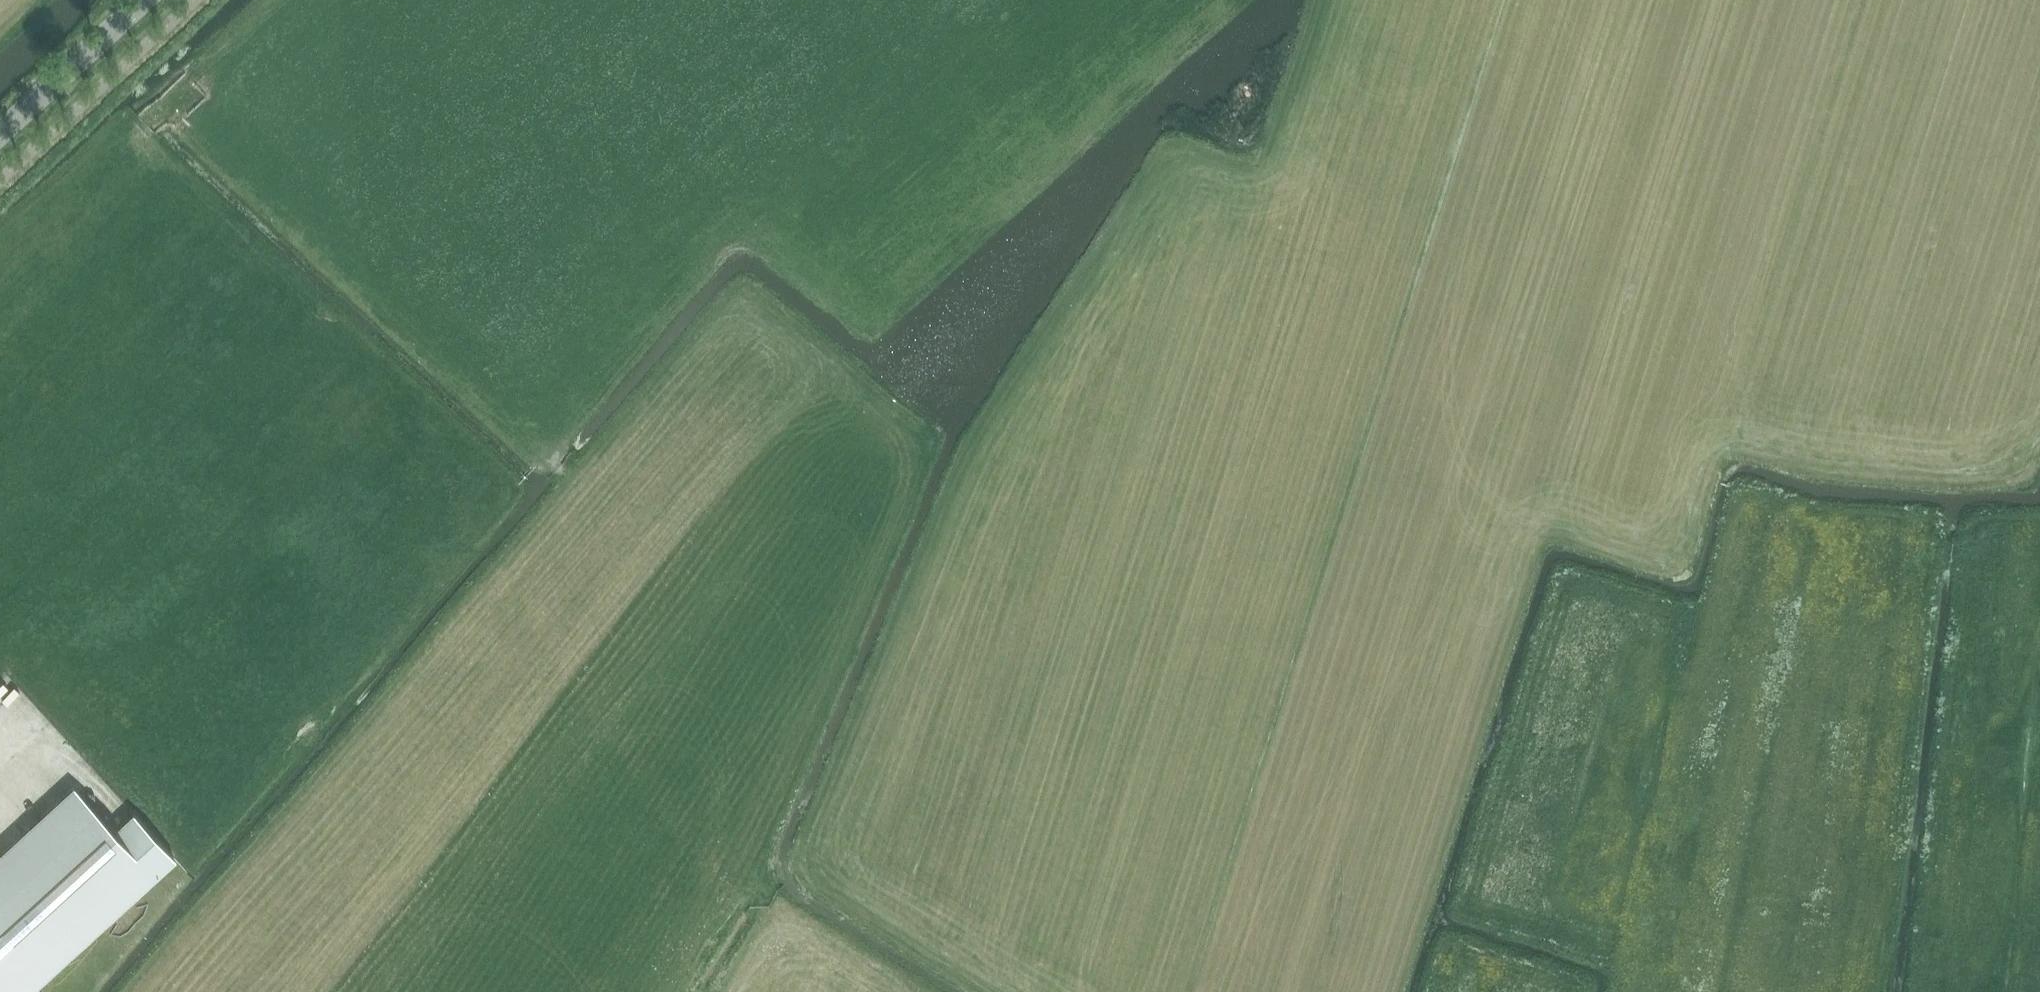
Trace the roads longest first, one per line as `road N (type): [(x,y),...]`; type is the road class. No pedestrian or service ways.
road 1 (tertiary): [(0,137),(147,0)]

